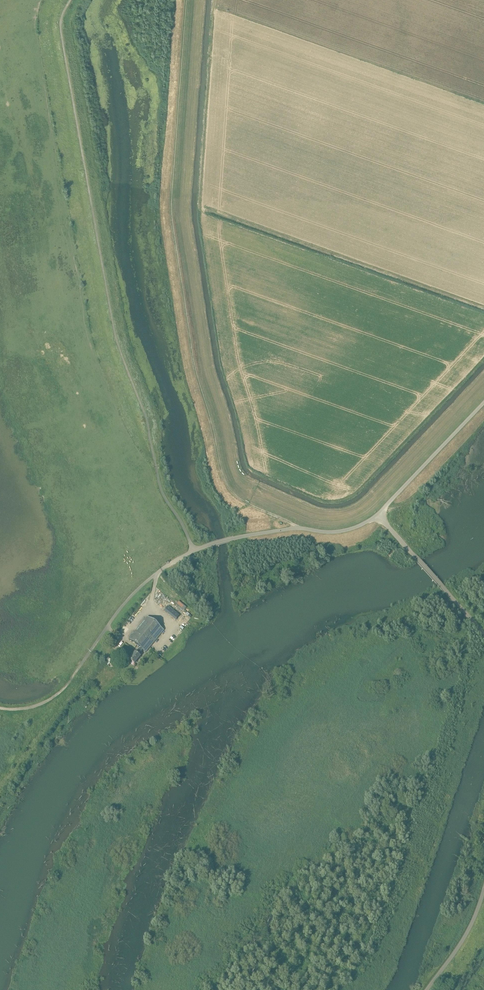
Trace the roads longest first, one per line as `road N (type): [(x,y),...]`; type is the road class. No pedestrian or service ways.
road 1 (track): [(187,0),(172,210),(197,378),(225,482),(236,496),(296,526)]
road 2 (unclassified): [(161,569),(254,533),(296,526),(321,532)]
road 3 (unclassified): [(378,515),(483,633)]
road 4 (unclassified): [(483,401),(378,515)]

